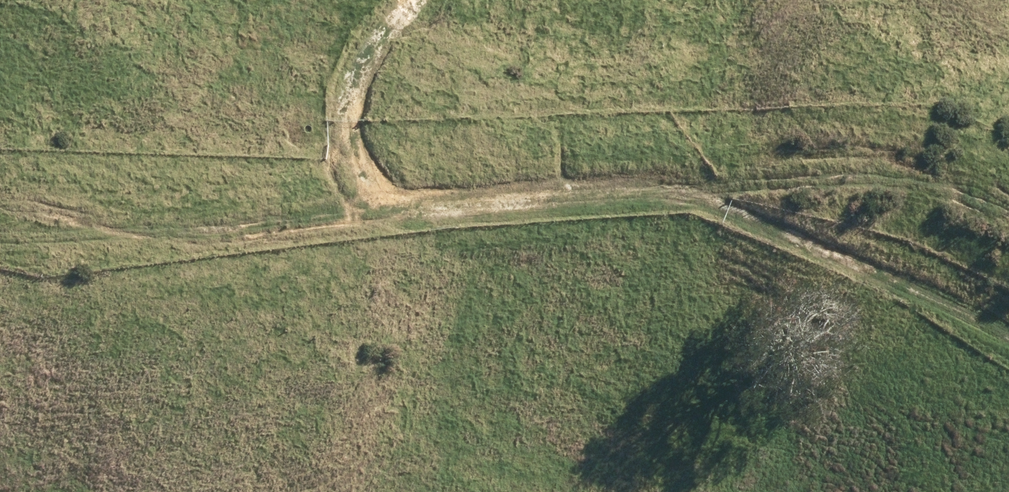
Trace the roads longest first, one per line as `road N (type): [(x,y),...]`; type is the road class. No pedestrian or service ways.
road 1 (track): [(405,190),(779,160),(889,165),(1008,206)]
road 2 (track): [(0,210),(100,213),(405,190)]
road 3 (track): [(679,172),(735,213),(1008,337)]
road 4 (track): [(397,0),(359,52),(345,125),(363,163),(405,190)]

